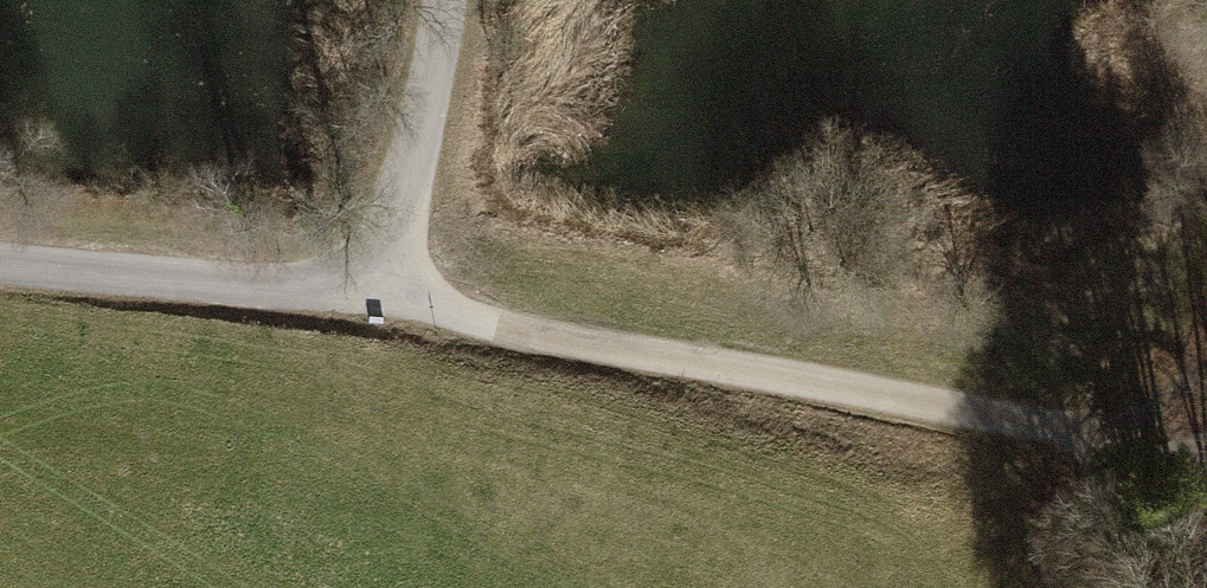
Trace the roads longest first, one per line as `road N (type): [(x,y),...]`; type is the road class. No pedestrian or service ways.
road 1 (track): [(0,261),(392,299),(1130,440)]
road 2 (track): [(441,0),(392,299)]
road 3 (track): [(1130,440),(1122,587)]

